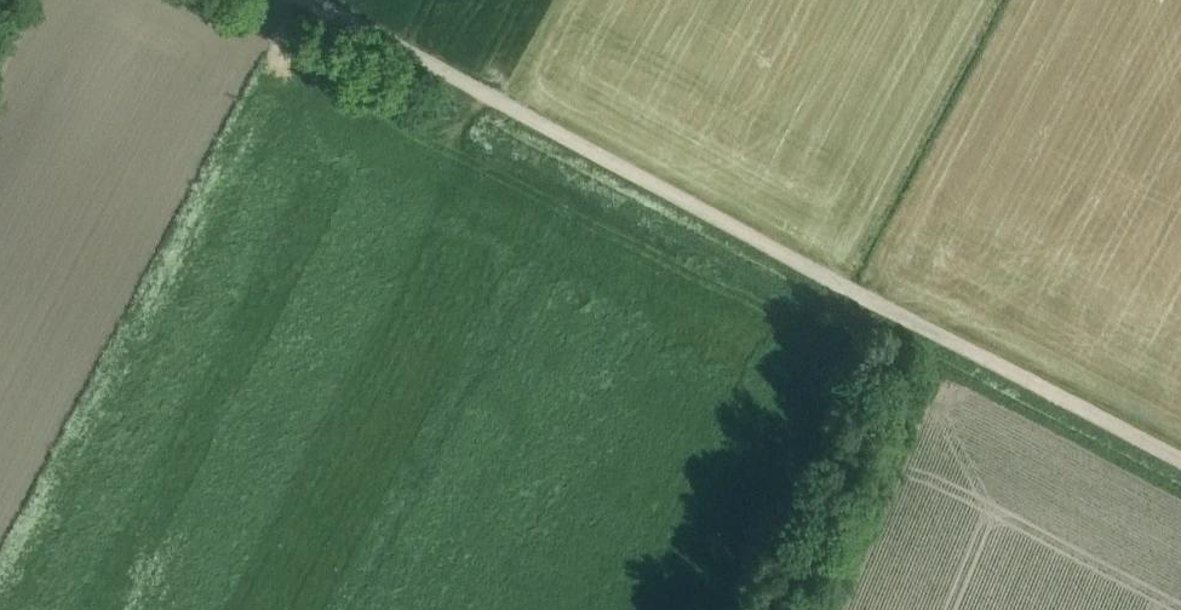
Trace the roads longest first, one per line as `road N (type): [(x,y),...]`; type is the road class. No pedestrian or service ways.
road 1 (track): [(1180,459),(318,0)]

